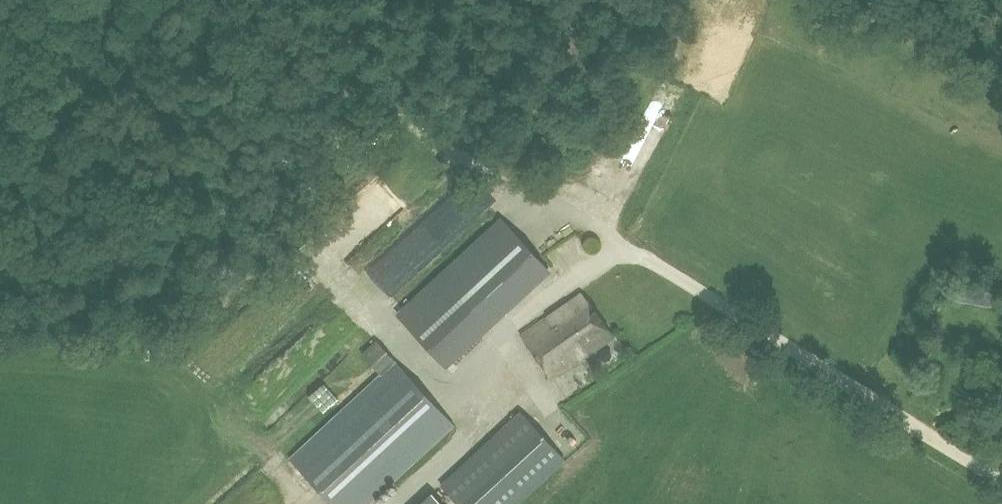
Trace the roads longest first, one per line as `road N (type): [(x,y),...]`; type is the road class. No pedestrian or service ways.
road 1 (track): [(514,184),(644,258)]

